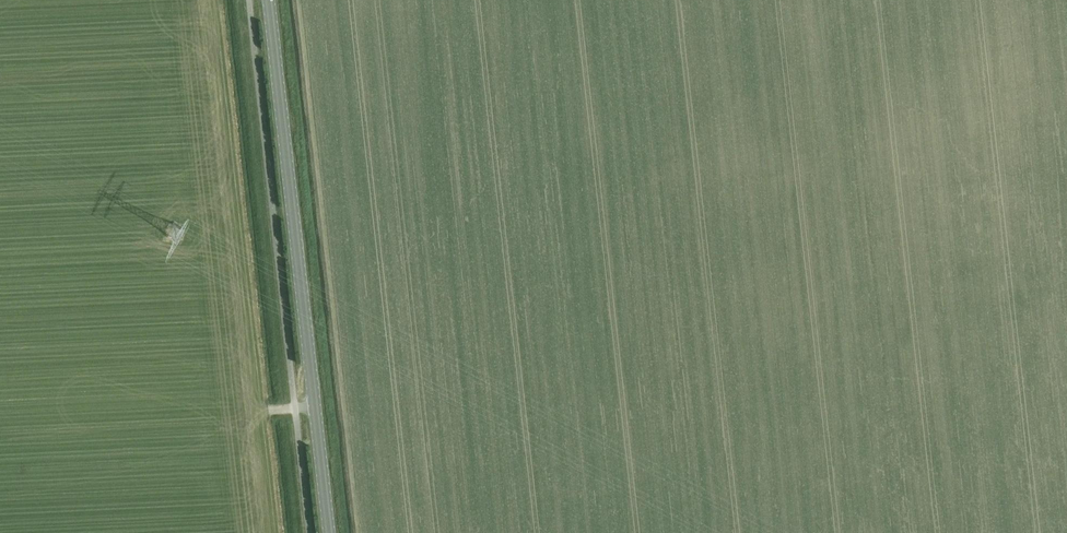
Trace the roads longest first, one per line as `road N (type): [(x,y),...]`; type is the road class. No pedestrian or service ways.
road 1 (tertiary): [(328,532),(267,0)]

